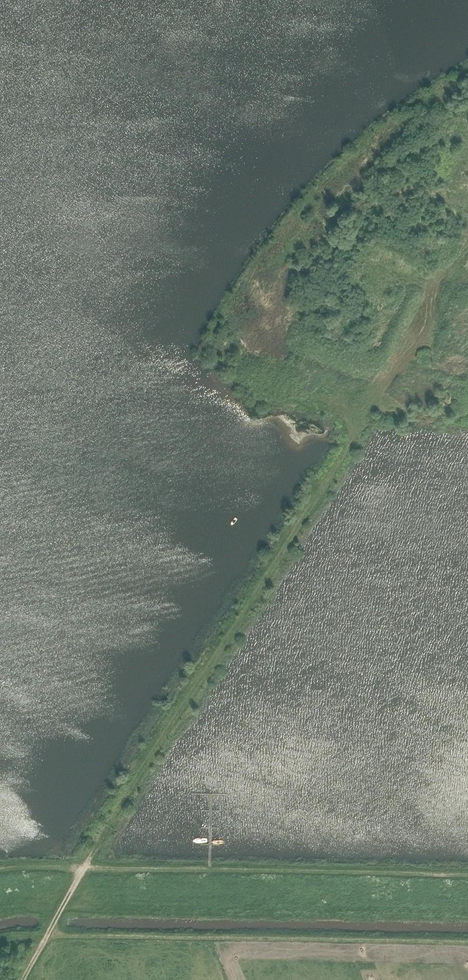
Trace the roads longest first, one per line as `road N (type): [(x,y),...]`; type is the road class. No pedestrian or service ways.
road 1 (track): [(414,326),(84,864),(22,979)]

